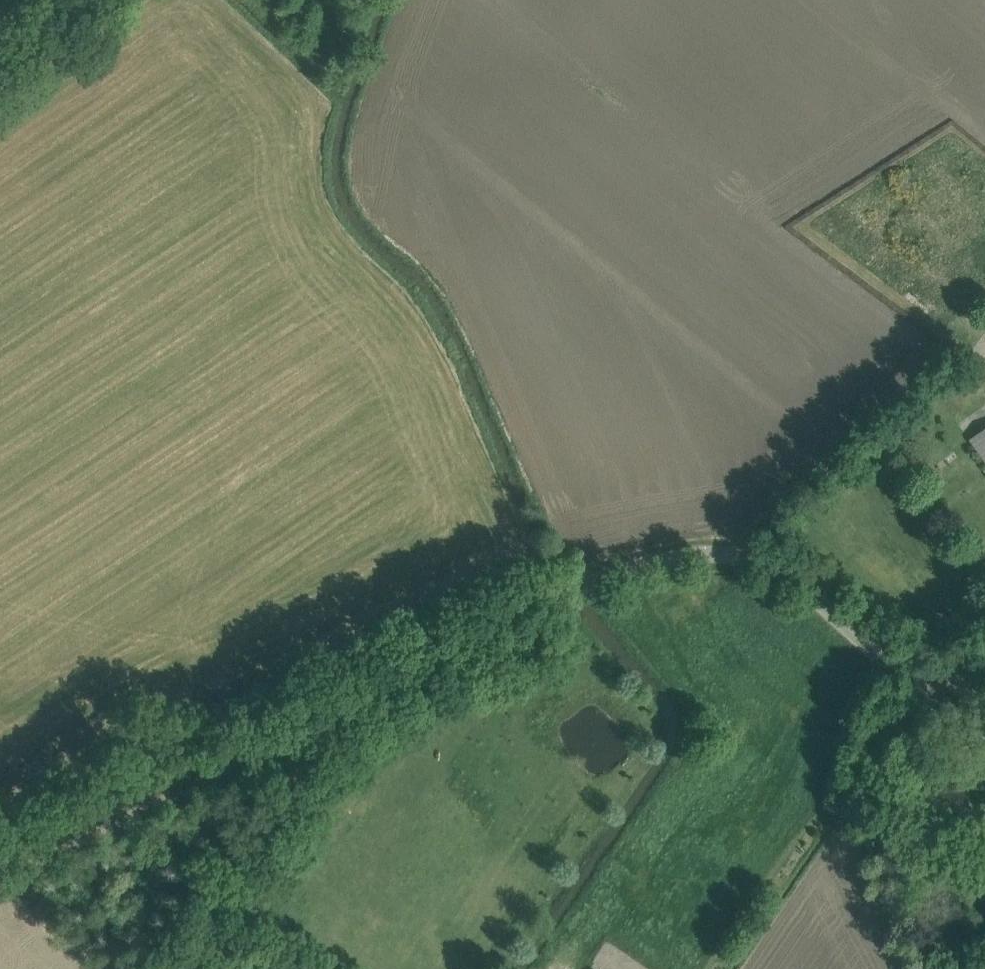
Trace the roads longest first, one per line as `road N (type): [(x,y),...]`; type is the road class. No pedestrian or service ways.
road 1 (unclassified): [(0,891),(320,733),(590,585),(680,560),(717,553),(772,564),(913,674),(969,679),(984,668)]
road 2 (track): [(171,968),(300,770),(304,739)]

